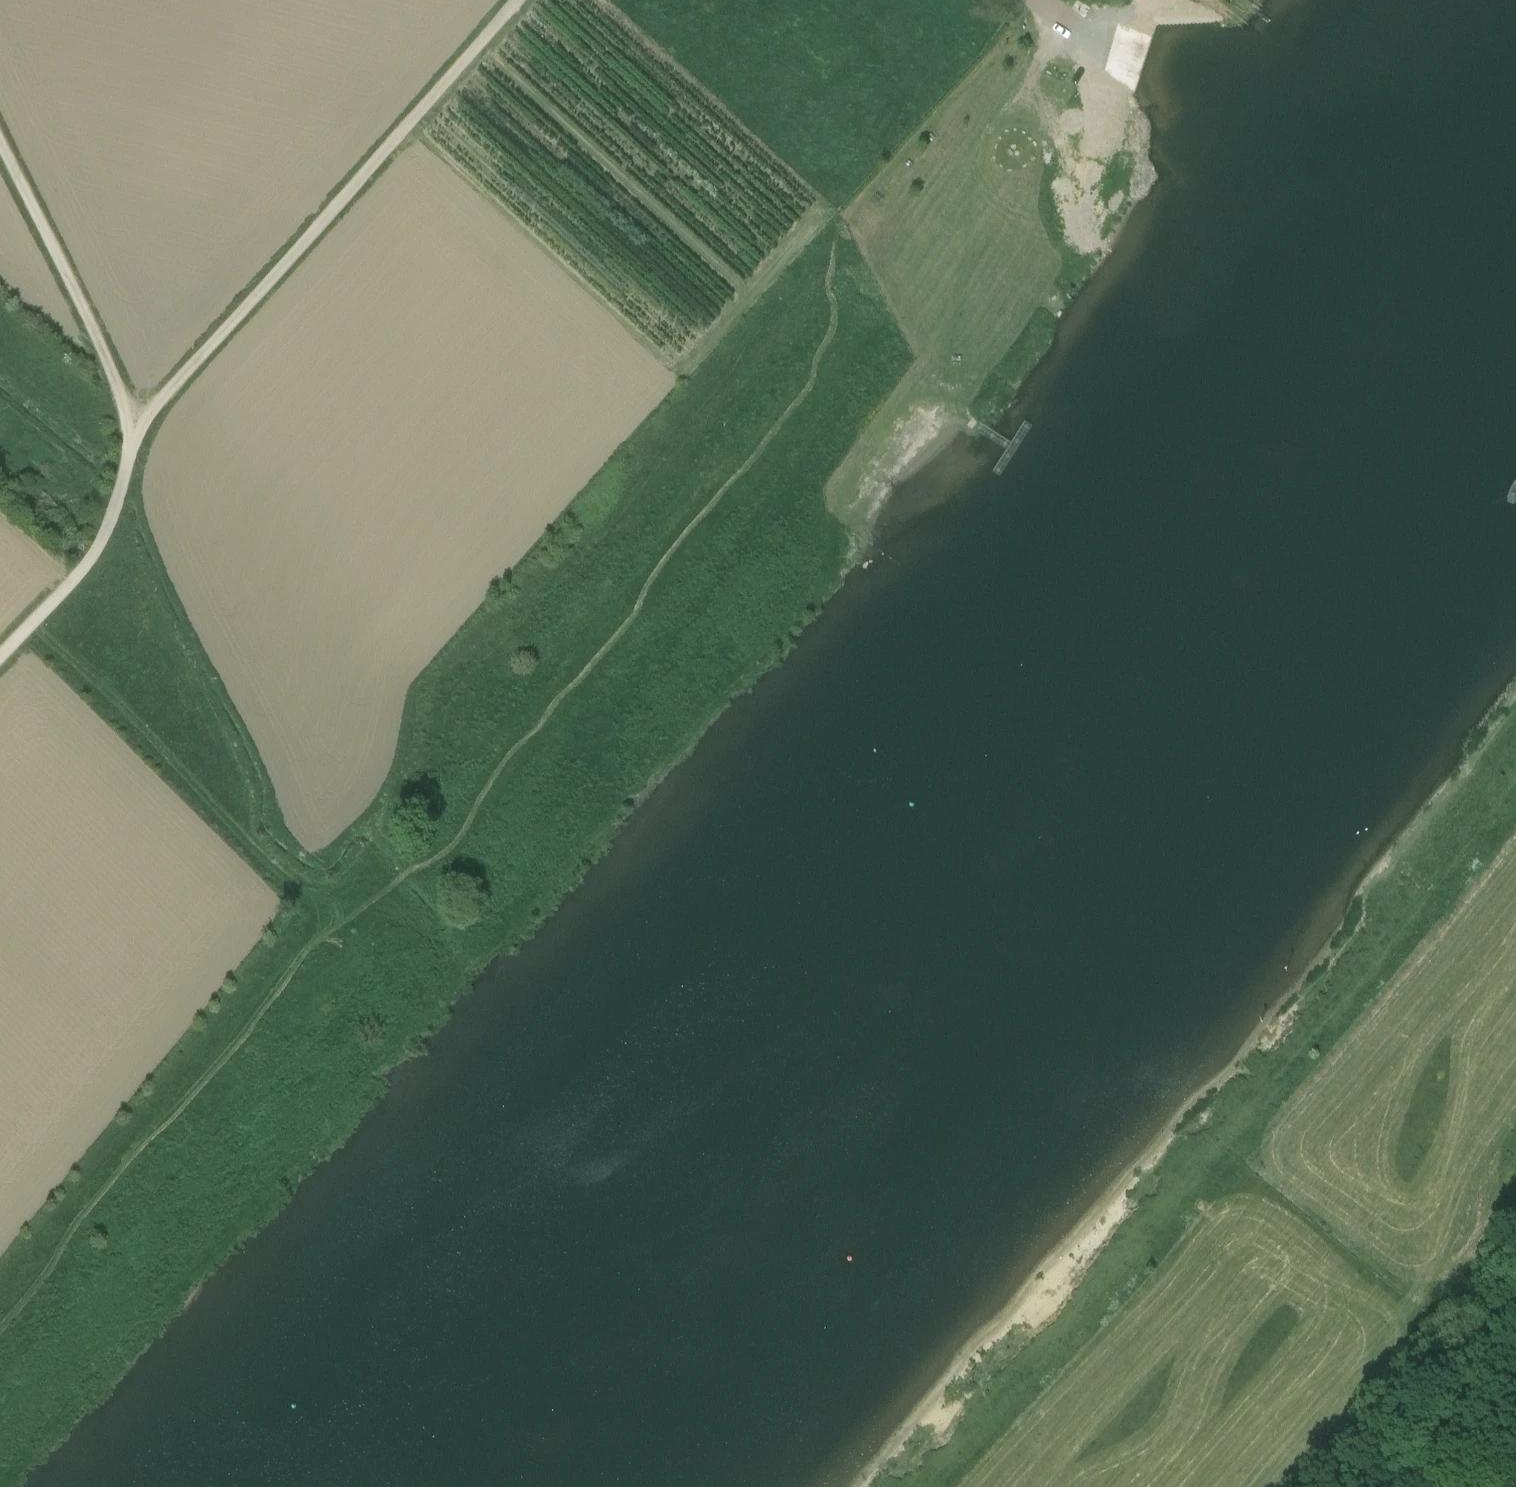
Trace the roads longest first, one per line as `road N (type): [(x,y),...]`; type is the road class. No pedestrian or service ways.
road 1 (track): [(517,0),(140,424)]
road 2 (track): [(140,424),(0,143)]
road 3 (track): [(140,424),(111,520),(80,574),(0,659)]
road 4 (tertiary): [(1145,76),(1036,0)]

